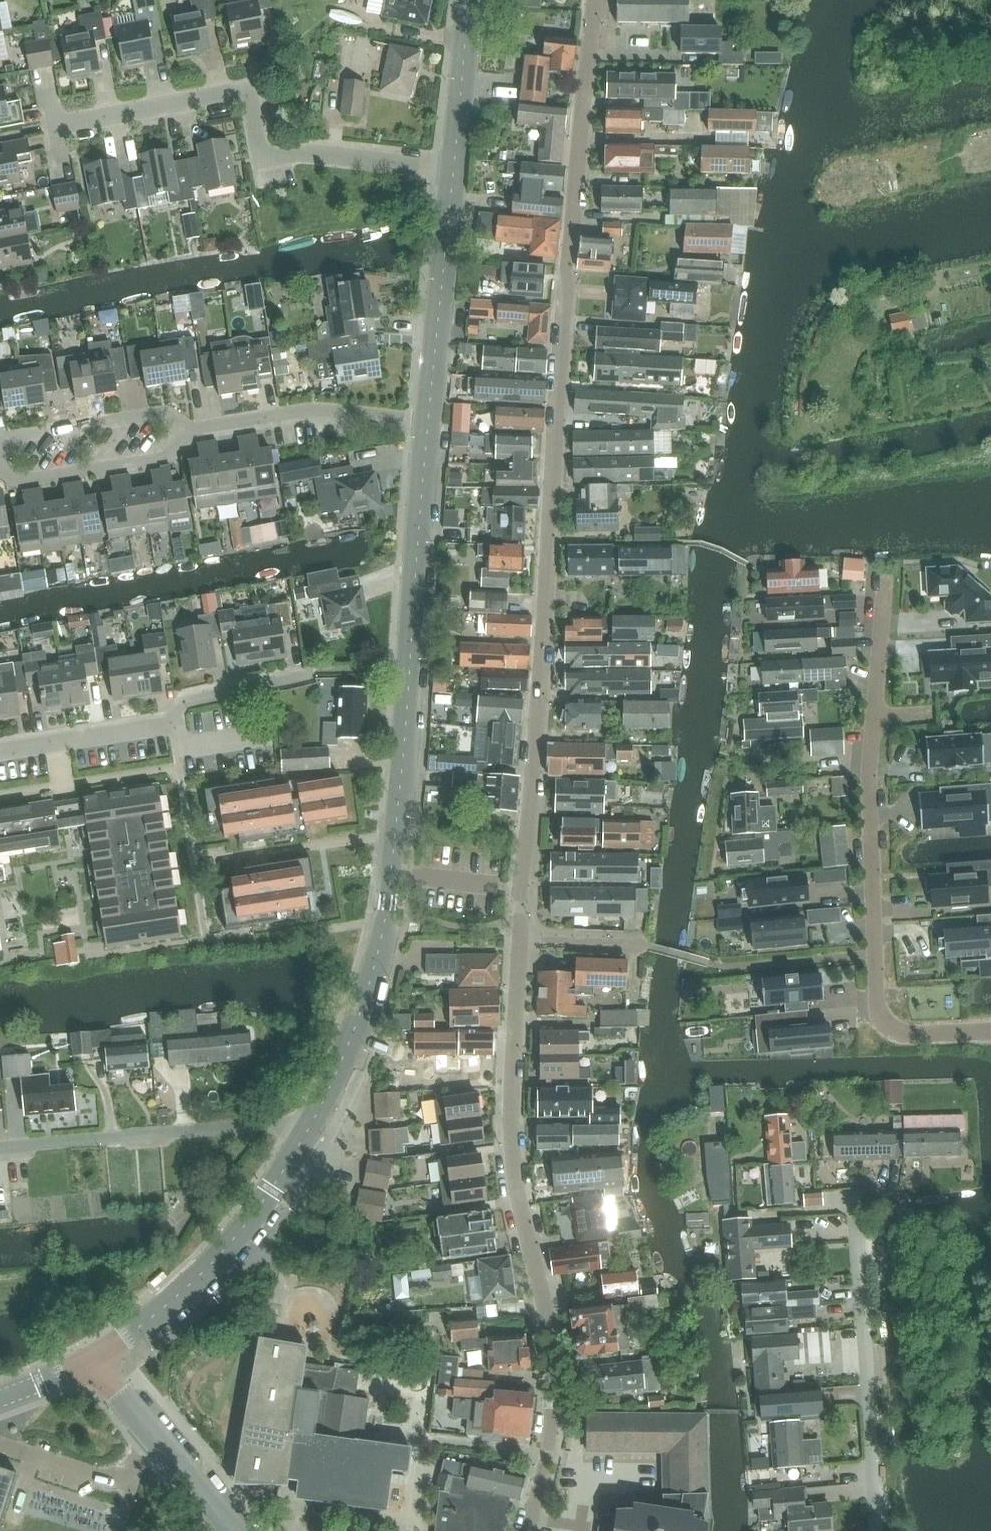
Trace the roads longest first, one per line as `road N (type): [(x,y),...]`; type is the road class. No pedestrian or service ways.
road 1 (residential): [(526,1530),(550,1425),(553,1365),(513,1148),(520,938),(562,335),(597,0)]
road 2 (tertiary): [(315,1122),(371,985),(387,903),(426,421)]
road 3 (residential): [(453,170),(300,151),(269,157),(239,92),(53,129)]
road 4 (residential): [(990,1030),(902,1034),(877,1007),(868,782),(874,715)]
road 5 (tertiary): [(93,1360),(198,1284),(259,1211),(315,1122)]
road 6 (residential): [(0,1148),(315,1122)]
road 7 (residential): [(872,1530),(853,1215)]
road 8 (residential): [(0,750),(174,722),(192,702),(293,682)]
road 9 (tertiary): [(426,421),(453,170)]
road 10 (residential): [(183,431),(310,409),(426,421)]
road 11 (residential): [(233,1530),(93,1360)]
road 12 (residential): [(0,467),(20,479),(172,458),(183,431)]
road 13 (residential): [(183,431),(165,414),(11,436),(0,452)]
road 14 (tertiary): [(453,170),(468,0)]
road 15 (residential): [(874,715),(885,577)]

